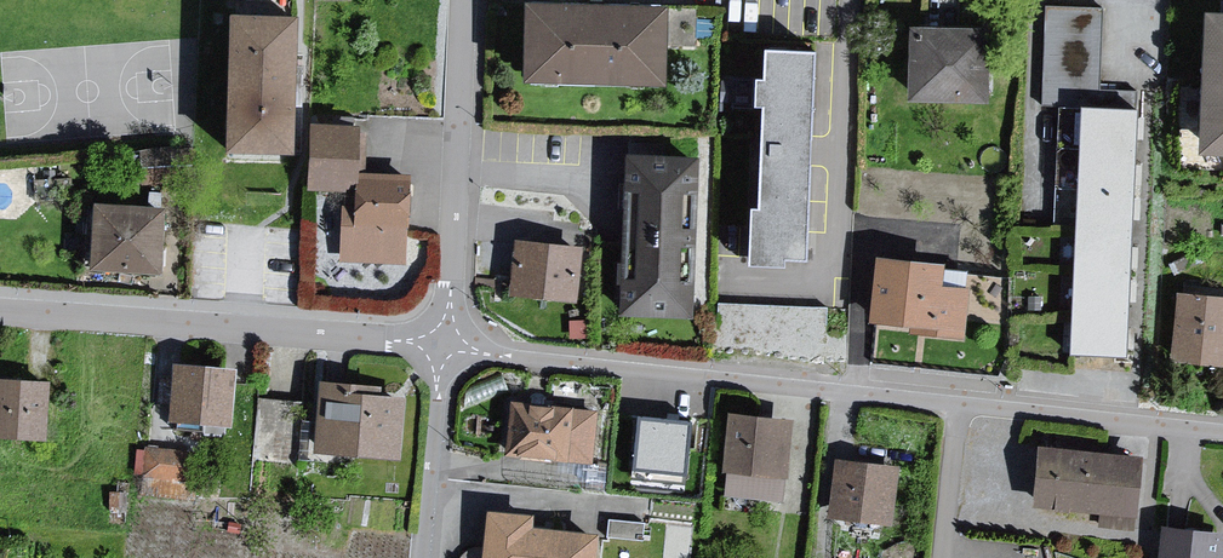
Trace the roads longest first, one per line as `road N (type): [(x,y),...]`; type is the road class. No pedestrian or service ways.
road 1 (residential): [(1222,430),(448,346)]
road 2 (residential): [(448,346),(0,317)]
road 3 (residential): [(463,0),(448,346)]
road 4 (residential): [(448,346),(428,557)]

